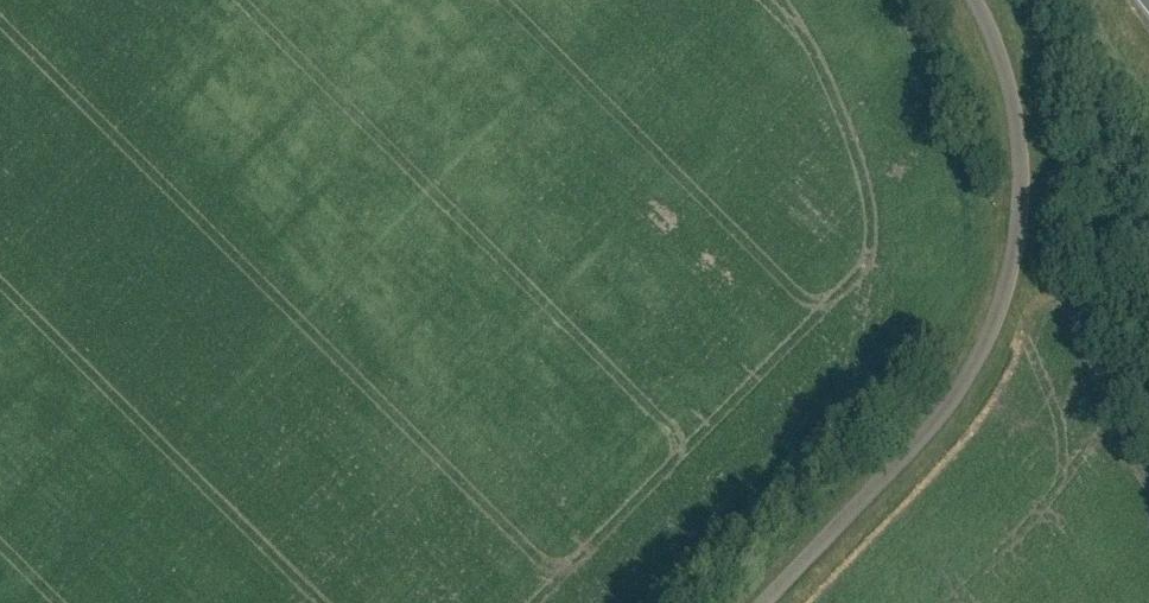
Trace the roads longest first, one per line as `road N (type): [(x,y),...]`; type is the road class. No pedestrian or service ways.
road 1 (unclassified): [(764,602),(946,409),(990,332),(1015,249),(1021,163),(1005,72),(973,0)]

